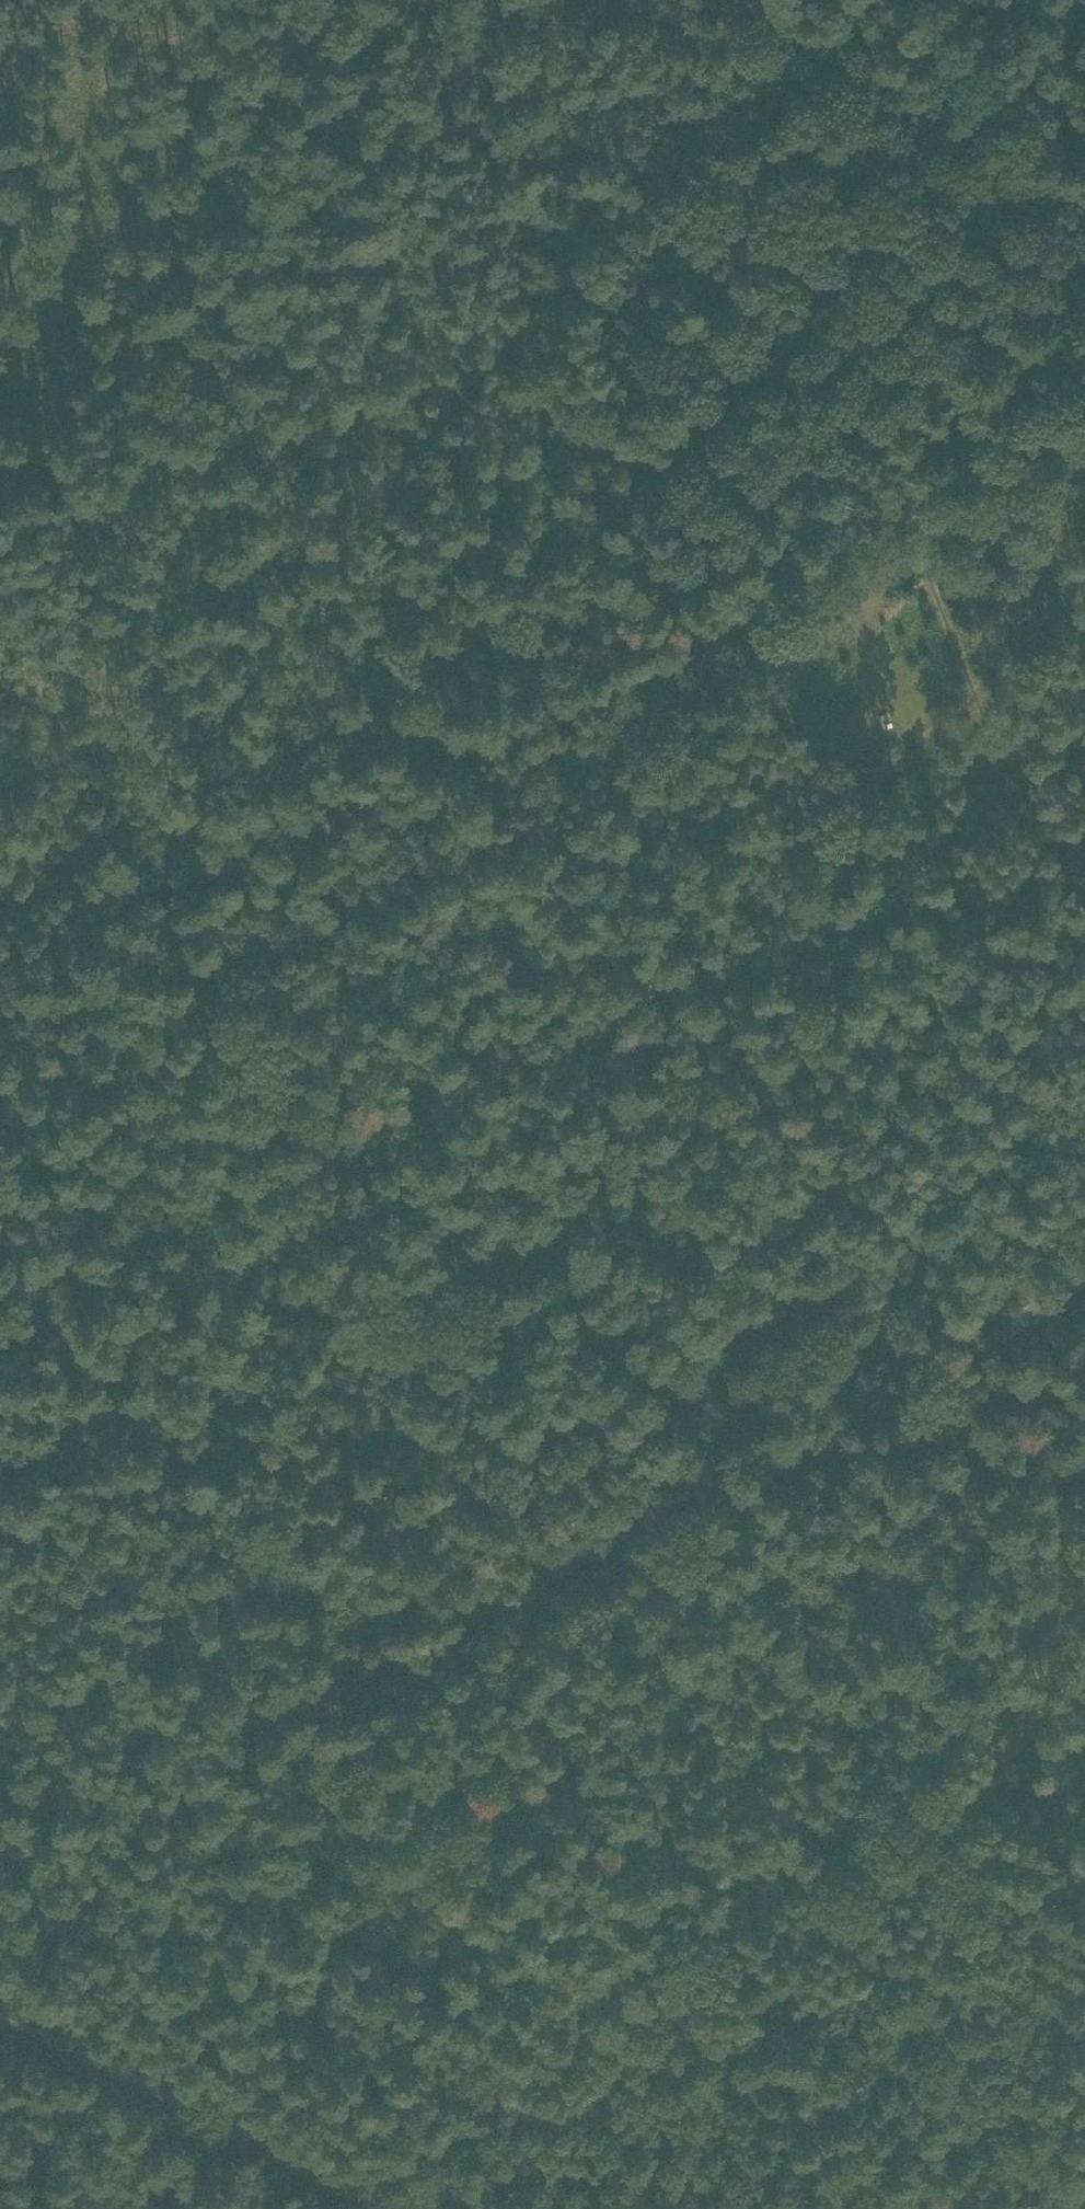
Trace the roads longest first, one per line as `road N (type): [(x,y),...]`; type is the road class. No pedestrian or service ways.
road 1 (track): [(0,953),(1084,463)]
road 2 (track): [(1084,1290),(328,1684),(271,1689),(213,1660),(112,1571)]
road 3 (track): [(108,1371),(269,1304),(624,1258),(656,1281),(747,1465)]
road 4 (track): [(0,1660),(112,1571),(136,1512),(133,1424),(108,1371),(0,1228)]
road 5 (track): [(379,2208),(0,2016)]
road 6 (track): [(944,106),(729,0)]
road 7 (track): [(1084,181),(944,106)]

